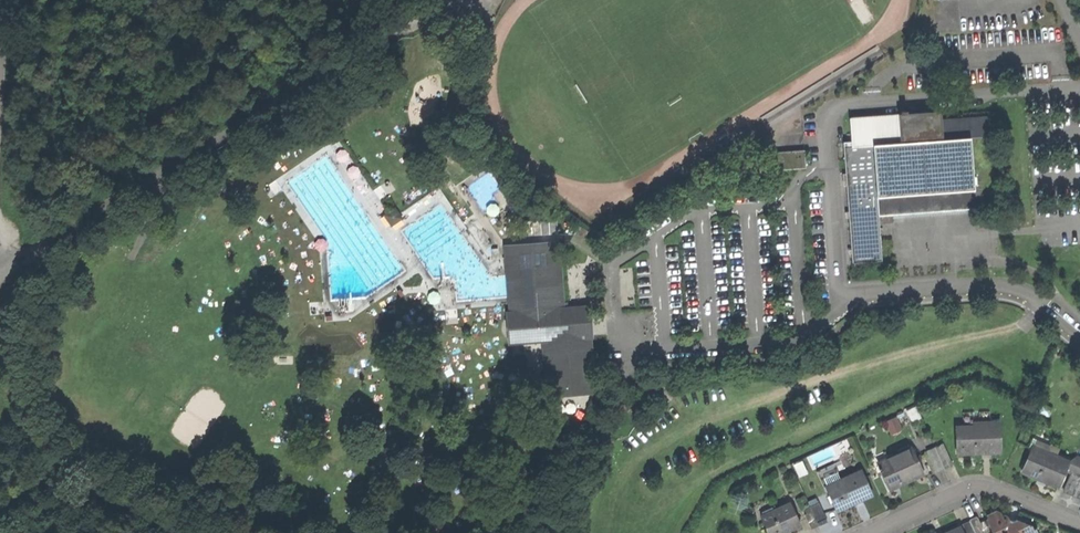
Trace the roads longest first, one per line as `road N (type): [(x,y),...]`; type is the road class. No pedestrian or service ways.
road 1 (unclassified): [(0,255),(452,0)]
road 2 (residential): [(1079,332),(1023,285),(1001,281),(841,298)]
road 3 (residential): [(1079,522),(977,484),(862,532)]
road 4 (track): [(12,248),(3,394),(17,416)]

